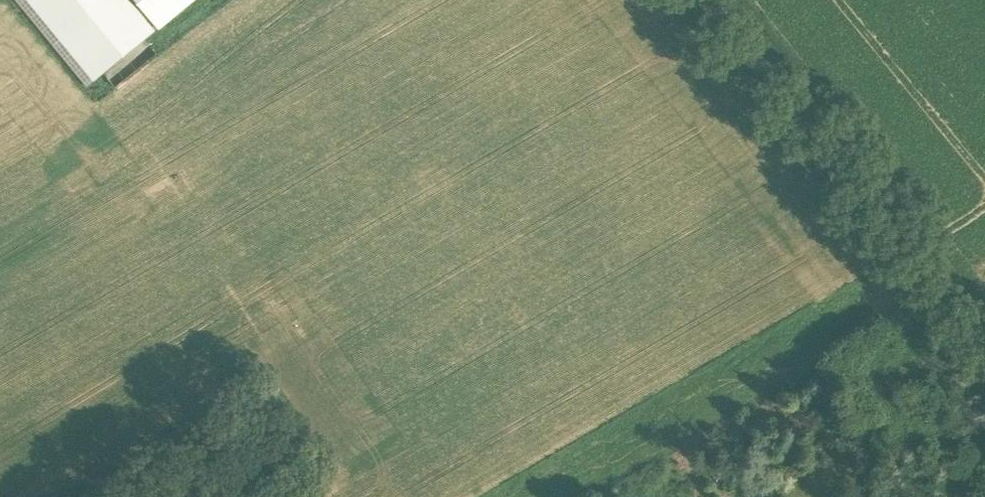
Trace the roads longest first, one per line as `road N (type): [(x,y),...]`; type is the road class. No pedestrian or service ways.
road 1 (unclassified): [(984,334),(715,0)]

